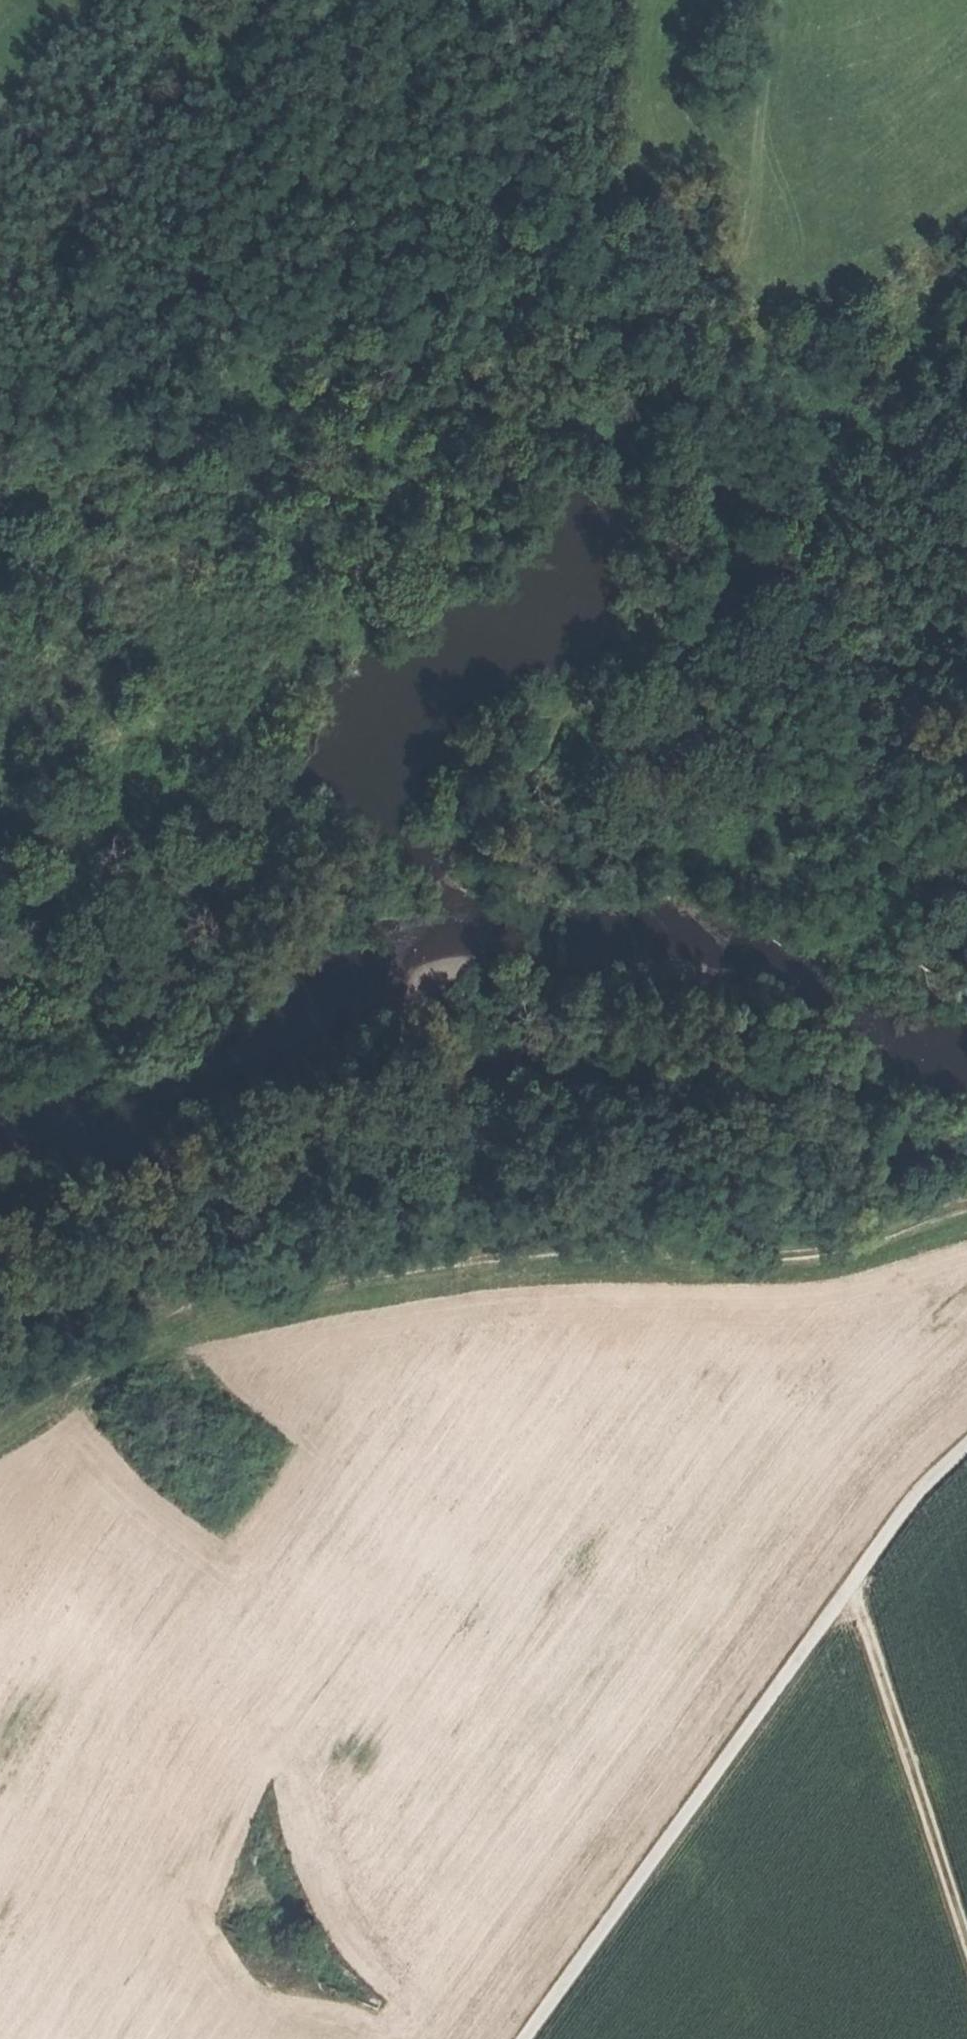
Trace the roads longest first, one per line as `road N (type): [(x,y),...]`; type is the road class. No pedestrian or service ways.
road 1 (track): [(966,1203),(833,1251),(462,1263),(196,1304),(123,1355),(0,1419)]
road 2 (track): [(852,1583),(966,1942)]

